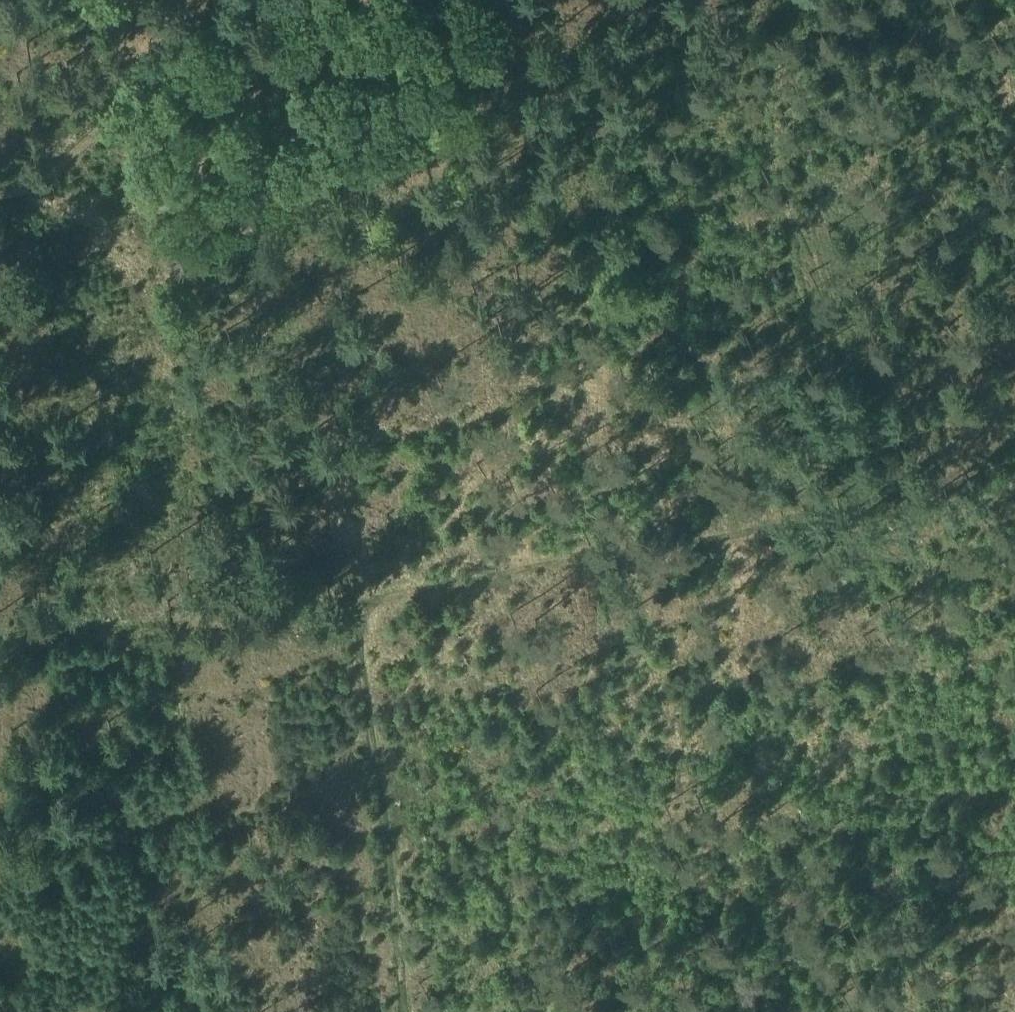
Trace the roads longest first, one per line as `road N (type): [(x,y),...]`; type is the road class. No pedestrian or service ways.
road 1 (track): [(1014,488),(784,523),(364,607),(361,651),(410,1011)]
road 2 (track): [(0,641),(364,607)]

